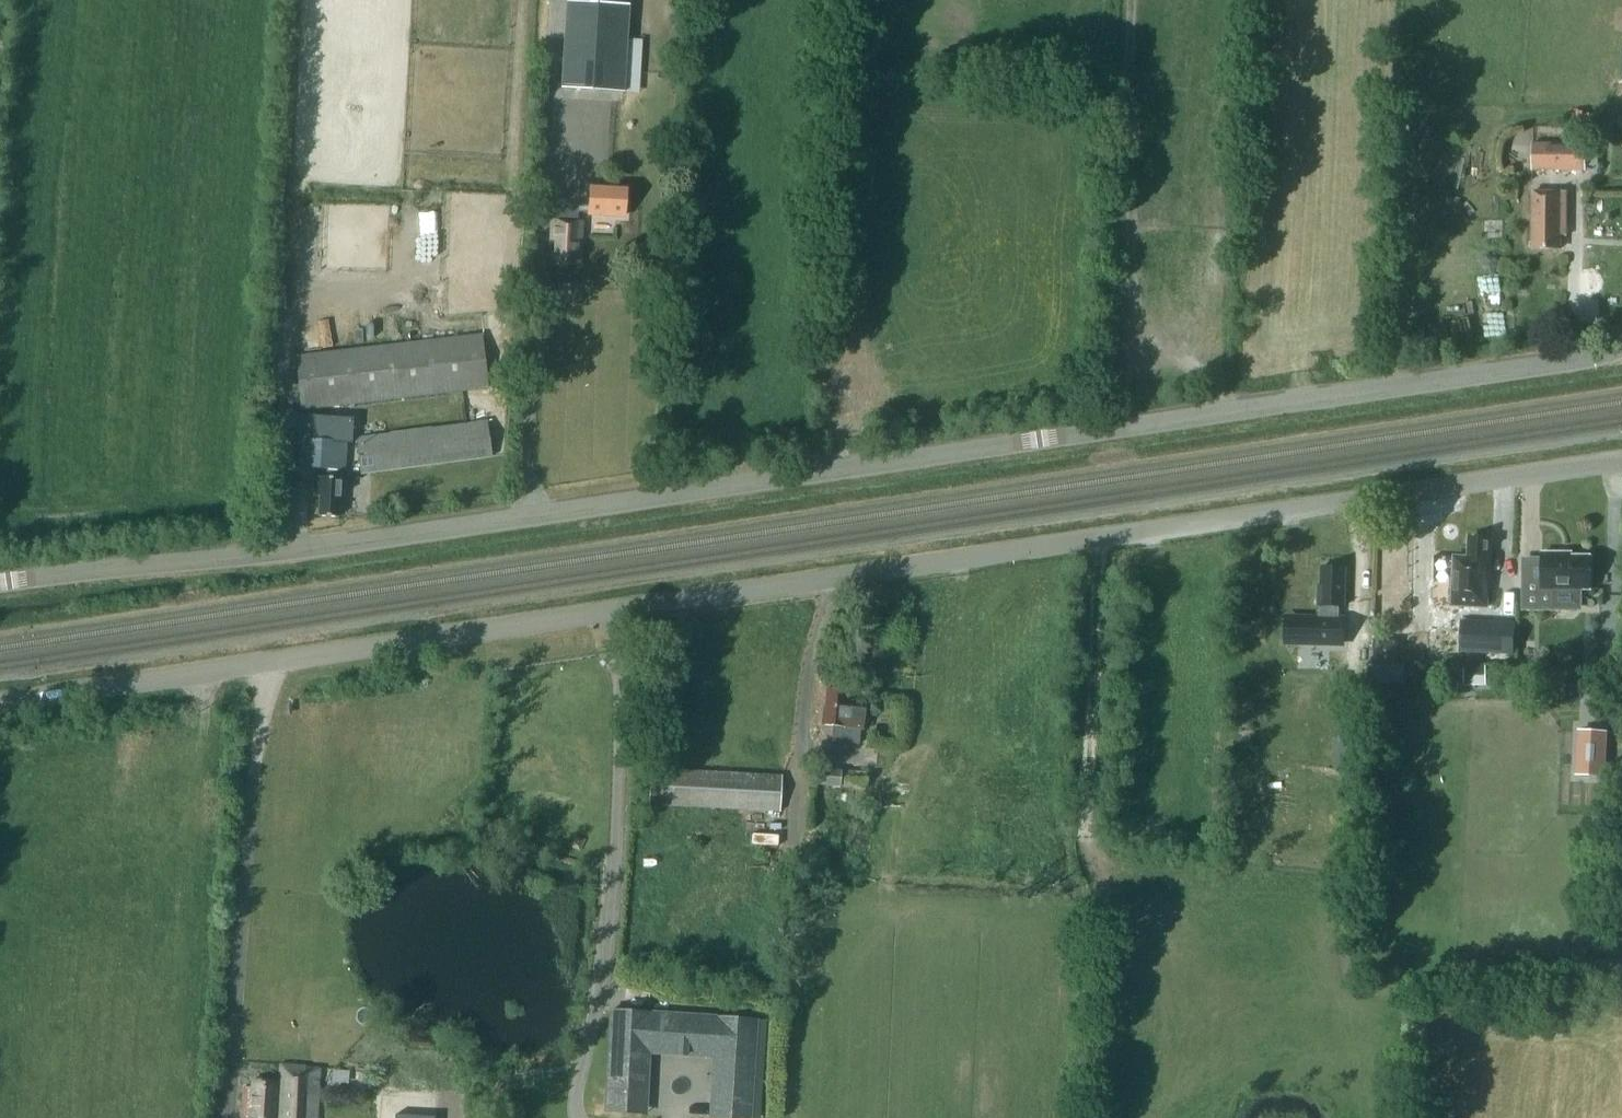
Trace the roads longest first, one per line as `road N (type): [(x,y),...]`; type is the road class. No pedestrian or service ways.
road 1 (unclassified): [(0,703),(1621,462)]
road 2 (unclassified): [(0,584),(530,517),(1621,350)]
road 3 (track): [(271,663),(256,746),(228,1117)]

